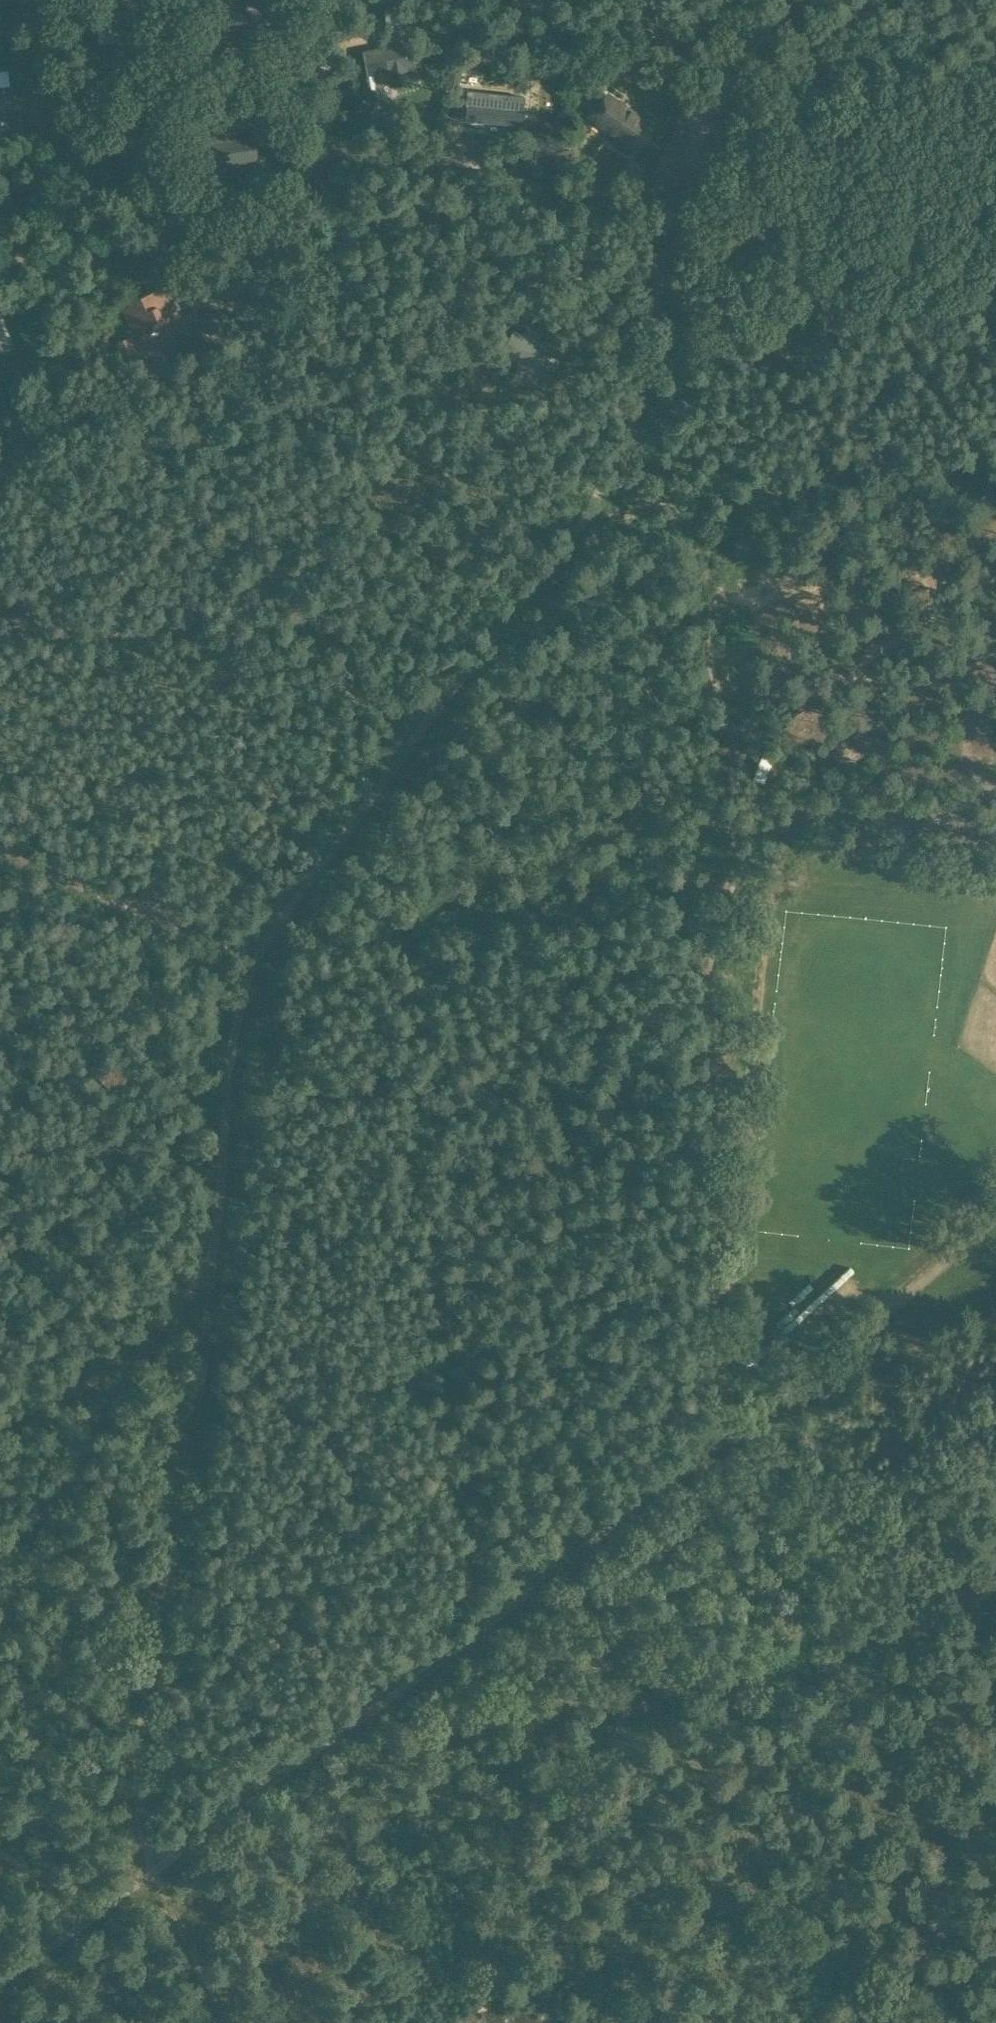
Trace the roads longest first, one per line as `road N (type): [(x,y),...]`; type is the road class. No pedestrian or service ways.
road 1 (track): [(224,2022),(154,1871),(139,1821),(134,1747),(206,1337),(243,1011),(280,925),(335,843),(580,522),(641,381),(679,167),(787,0)]
road 2 (track): [(0,1981),(722,1443),(995,1217)]
road 3 (track): [(0,263),(126,244),(241,214),(317,162),(336,92),(329,0)]
road 4 (track): [(426,724),(326,670),(213,630),(159,626),(107,636),(0,617)]
road 5 (track): [(0,1561),(58,1491),(212,1251)]
road 6 (track): [(55,0),(48,193),(75,251)]
road 7 (track): [(138,1357),(0,1418)]

